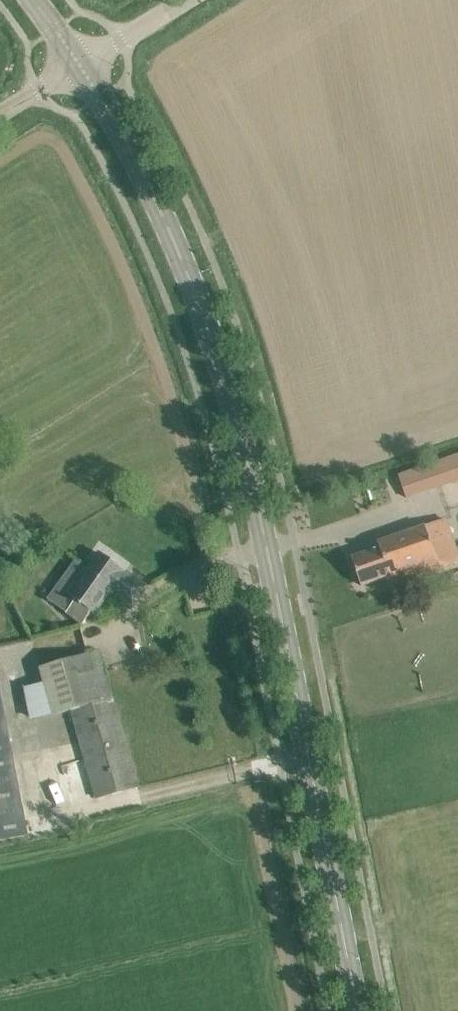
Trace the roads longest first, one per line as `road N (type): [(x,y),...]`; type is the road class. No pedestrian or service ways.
road 1 (tertiary): [(358,1010),(282,611),(234,428),(180,258),(81,70)]
road 2 (unclassified): [(81,70),(191,0)]

